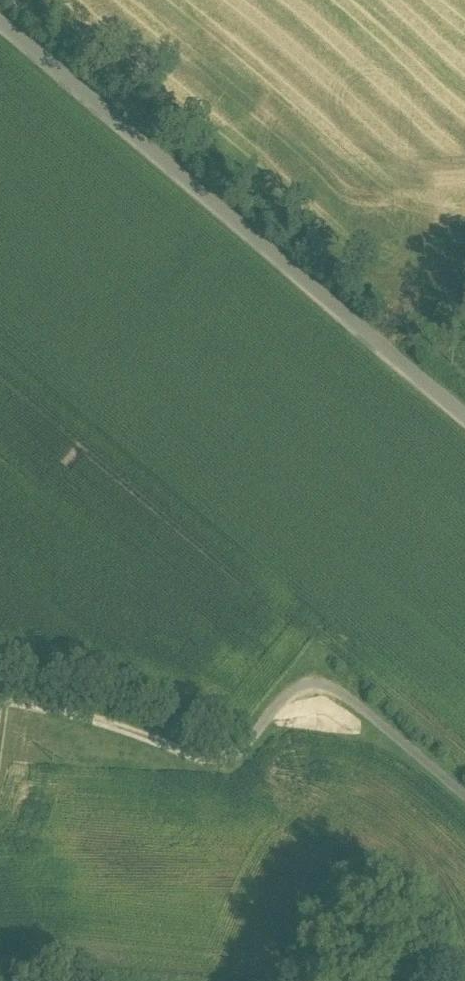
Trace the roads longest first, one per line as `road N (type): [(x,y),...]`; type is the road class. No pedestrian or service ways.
road 1 (unclassified): [(0,27),(464,420)]

